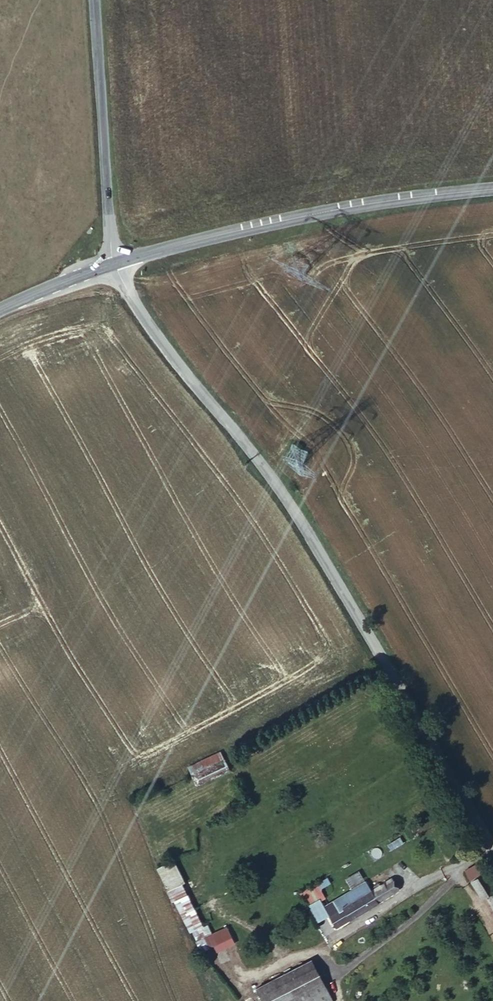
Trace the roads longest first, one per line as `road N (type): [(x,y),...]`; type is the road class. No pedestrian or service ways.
road 1 (tertiary): [(113,264),(130,298),(315,542),(492,848)]
road 2 (tertiary): [(113,264),(353,204),(492,187)]
road 3 (tertiary): [(91,0),(113,264)]
road 4 (tertiary): [(0,305),(113,264)]

